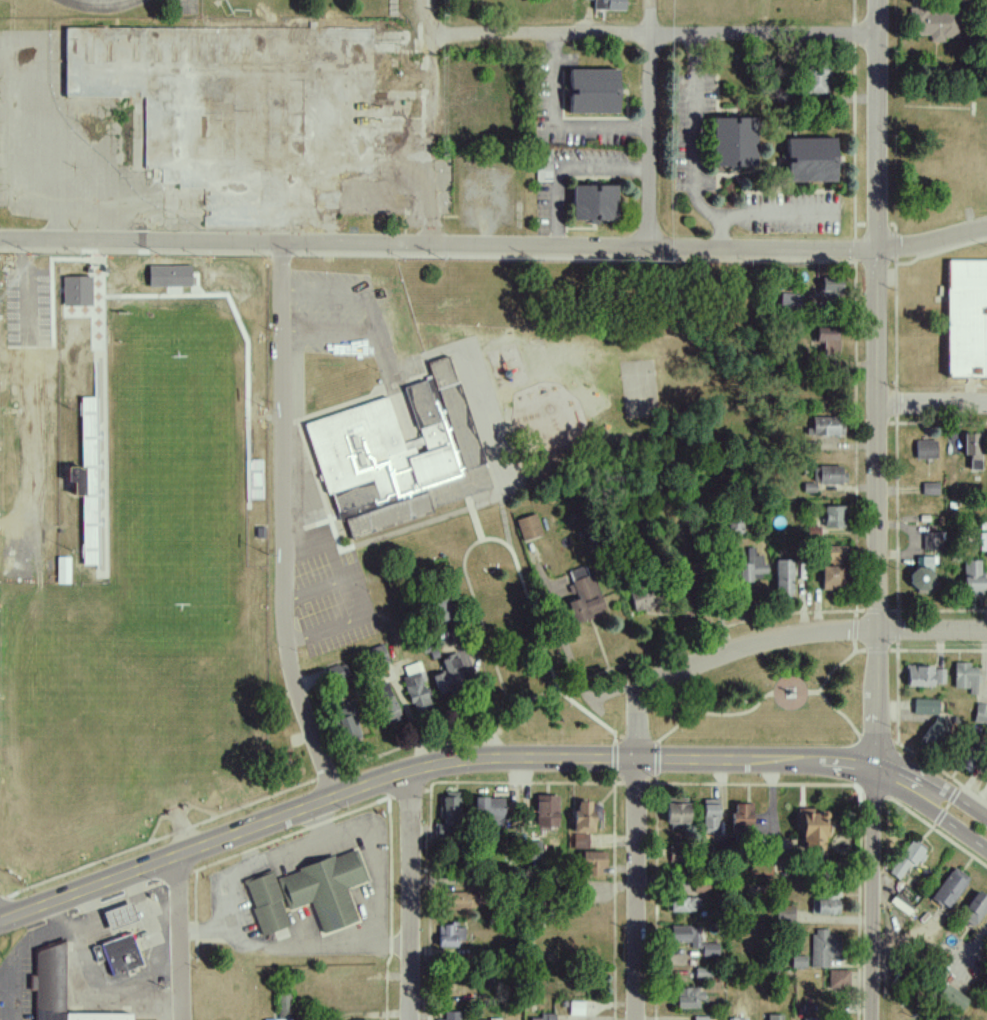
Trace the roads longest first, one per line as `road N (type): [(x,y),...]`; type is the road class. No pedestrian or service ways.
road 1 (tertiary): [(870,1019),(879,738),(880,0)]
road 2 (residential): [(0,242),(878,251)]
road 3 (secondary): [(922,788),(843,762),(512,756),(429,765),(337,793)]
road 4 (residential): [(280,244),(289,649),(337,793)]
road 5 (residential): [(545,718),(791,636),(986,631)]
road 6 (residential): [(880,36),(432,34)]
road 7 (secondary): [(0,917),(337,793)]
road 8 (residential): [(639,1019),(639,690)]
road 9 (residential): [(411,1019),(412,769)]
road 10 (residential): [(652,0),(651,249)]
road 11 (residential): [(181,1019),(177,852)]

